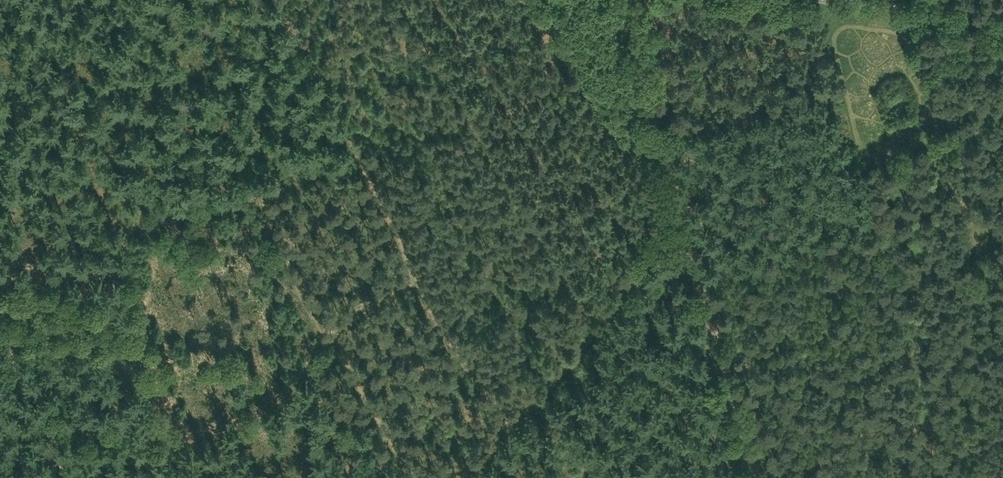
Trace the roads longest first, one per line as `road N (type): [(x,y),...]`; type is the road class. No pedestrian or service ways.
road 1 (track): [(627,0),(758,477)]
road 2 (tertiary): [(1002,23),(846,0)]

